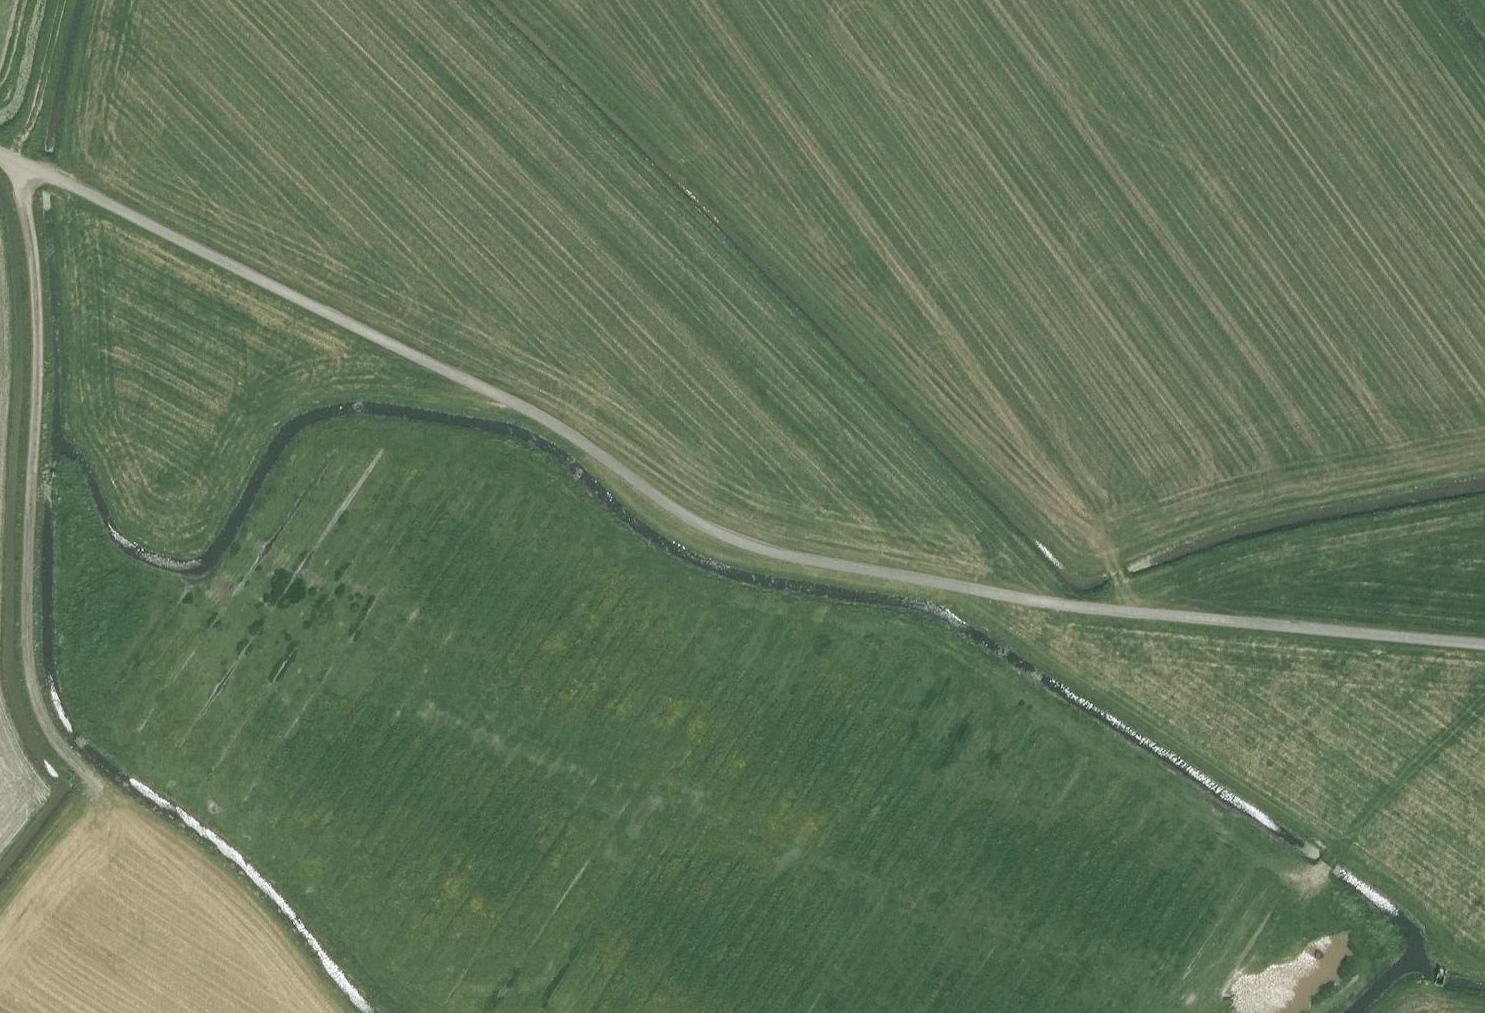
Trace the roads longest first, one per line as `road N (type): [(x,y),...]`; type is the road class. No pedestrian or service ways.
road 1 (unclassified): [(1484,643),(1058,606),(768,551),(666,504),(558,424),(0,153)]
road 2 (track): [(111,807),(63,751),(30,663),(38,326),(20,154),(62,0)]

